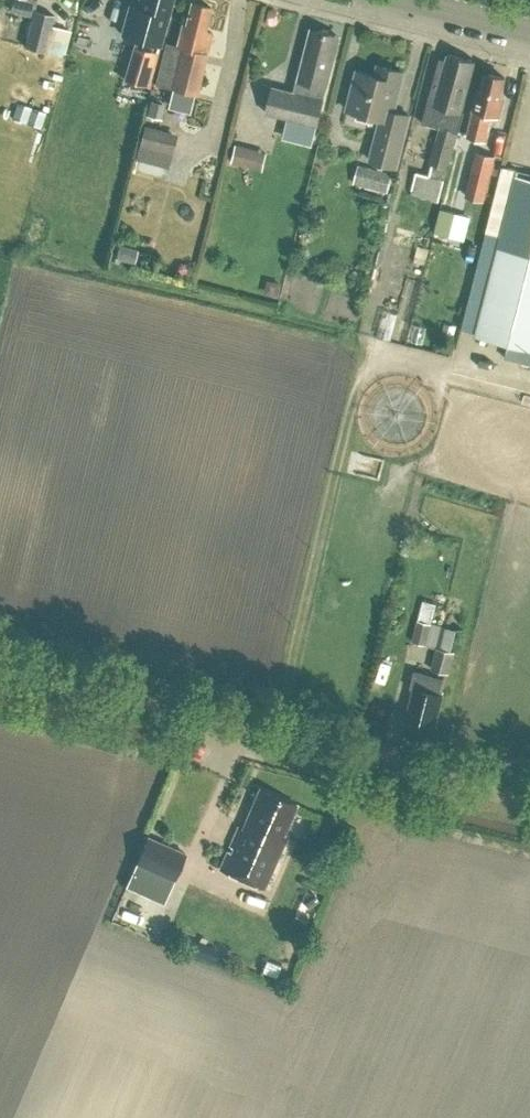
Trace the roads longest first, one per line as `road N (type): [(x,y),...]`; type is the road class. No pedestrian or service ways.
road 1 (unclassified): [(529,796),(0,661)]

